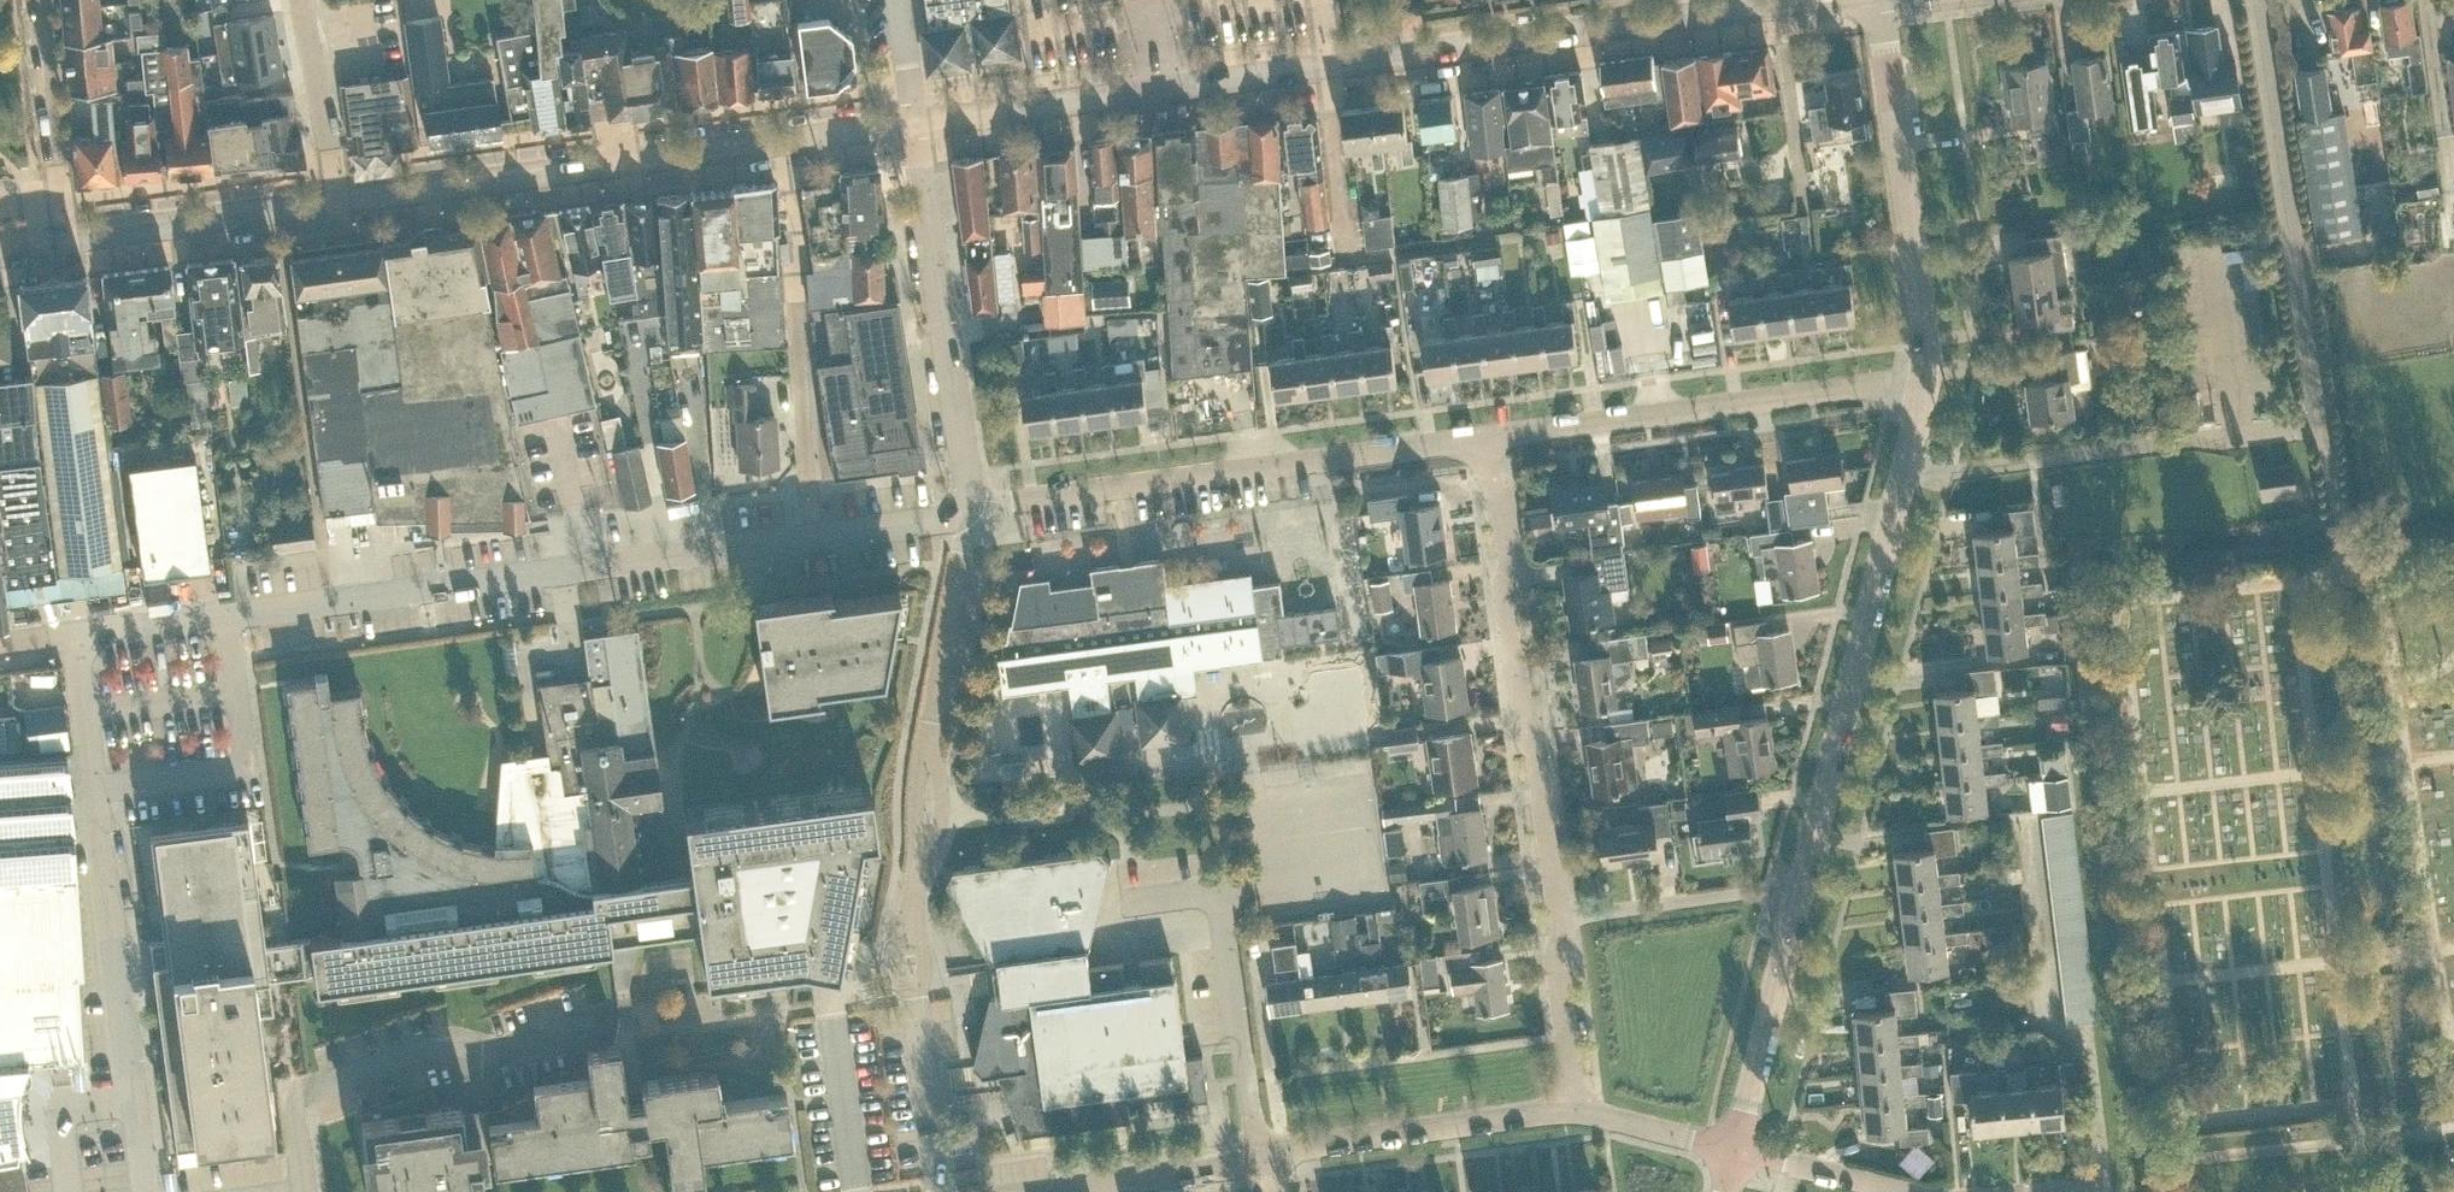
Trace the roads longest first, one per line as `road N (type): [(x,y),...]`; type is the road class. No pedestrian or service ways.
road 1 (primary): [(915,120),(1797,0)]
road 2 (residential): [(2263,0),(2322,397),(2314,425),(1952,471),(1905,460)]
road 3 (residential): [(940,1191),(905,928),(963,501)]
road 4 (residential): [(227,617),(816,535)]
road 5 (primary): [(336,198),(915,120)]
road 6 (residential): [(145,1191),(75,638)]
road 7 (residential): [(963,501),(1480,435)]
road 8 (residential): [(1559,919),(1504,589),(1502,495),(1480,435)]
road 9 (unclassified): [(1798,898),(1905,460)]
road 10 (residential): [(1480,435),(1896,383),(1923,387)]
road 11 (unclassified): [(1923,387),(1926,341),(1878,0)]
road 12 (residential): [(963,501),(915,120)]
road 13 (residential): [(1272,1151),(1575,1112)]
road 14 (primary): [(64,235),(336,198)]
road 15 (unclassified): [(1736,1150),(1798,898)]
road 16 (residential): [(1031,1191),(1232,1167),(1272,1151)]
road 17 (residential): [(1559,919),(1752,891),(1798,898)]
road 18 (residential): [(816,535),(793,299)]
road 19 (residential): [(64,235),(40,0)]
road 20 (residential): [(336,198),(302,0)]
road 21 (residential): [(1575,1112),(1555,956),(1559,919)]
road 22 (residential): [(1736,1150),(1910,1191)]
road 23 (residential): [(1736,1150),(1575,1112)]
road 24 (residential): [(249,774),(227,617)]
road 25 (residential): [(816,535),(945,516),(963,501)]
road 26 (residential): [(75,638),(227,617)]
road 27 (residential): [(915,120),(898,0)]

